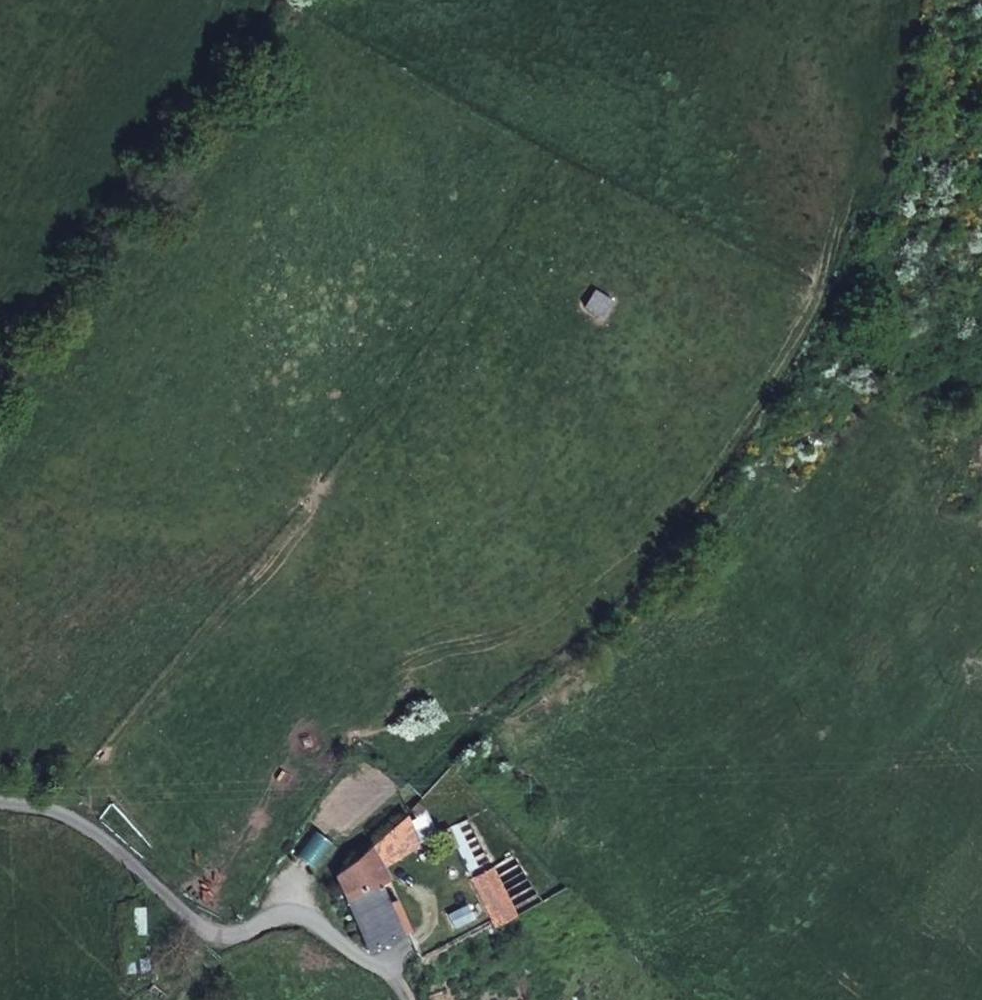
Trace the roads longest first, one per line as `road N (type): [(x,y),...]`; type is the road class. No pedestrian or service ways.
road 1 (track): [(0,803),(48,811),(86,833),(200,924),(246,932),(293,911),(309,916),(409,999)]

